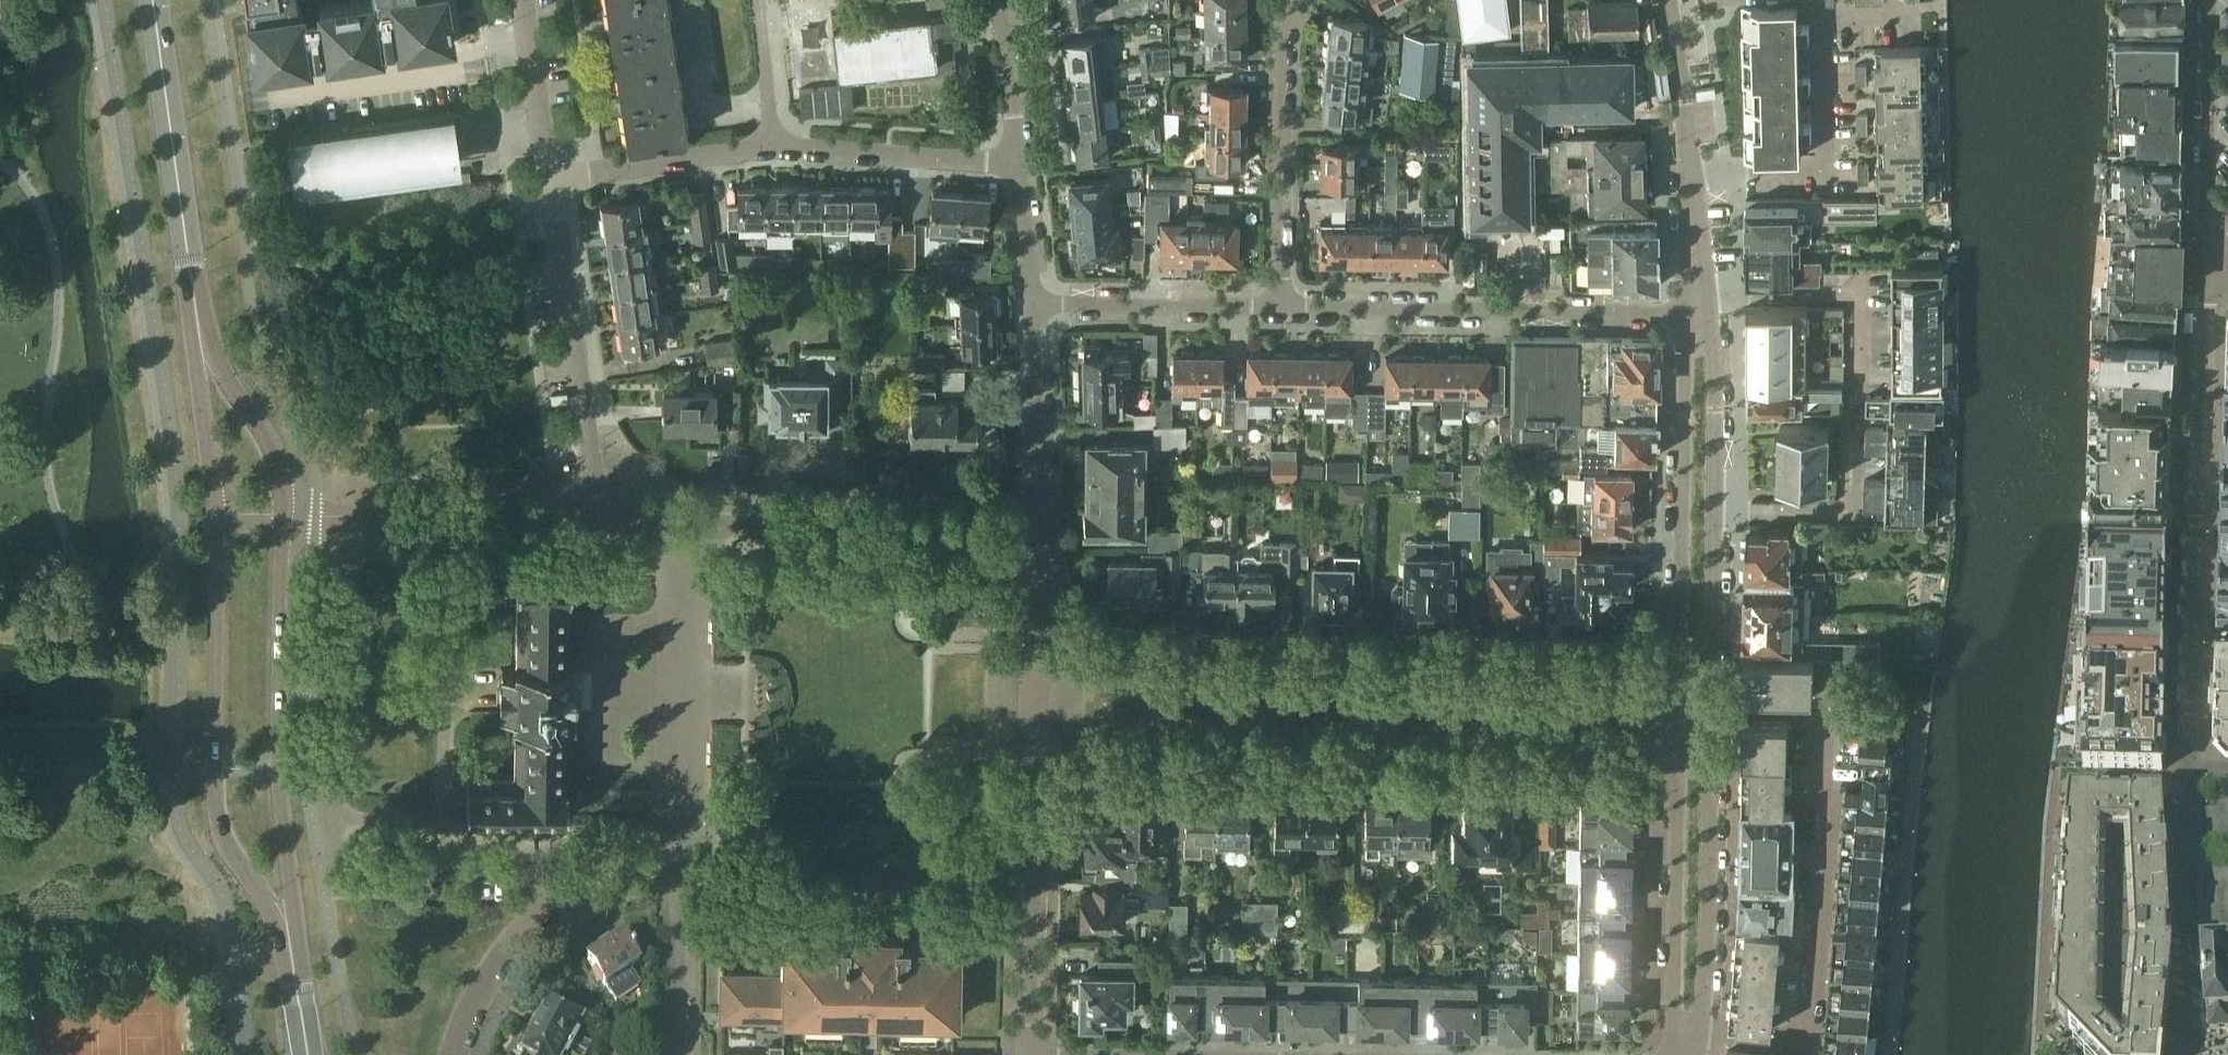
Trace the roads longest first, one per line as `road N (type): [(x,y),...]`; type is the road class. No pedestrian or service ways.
road 1 (residential): [(1043,728),(1697,741)]
road 2 (residential): [(1044,664),(1698,676)]
road 3 (residential): [(1687,1035),(1797,1042),(1808,1023),(1819,920),(1823,709),(1699,709)]
road 4 (residential): [(2207,277),(2193,542),(2192,764),(2227,765)]
road 5 (secondary): [(215,516),(217,829),(275,917),(295,973)]
road 6 (secondary): [(295,973),(280,768),(282,516)]
road 7 (residential): [(1282,307),(1698,312)]
road 8 (residential): [(1692,172),(1824,167),(1822,16),(1908,14)]
road 9 (residential): [(679,862),(1039,866)]
road 10 (residential): [(1700,326),(1684,357),(1681,632),(1681,651),(1698,676)]
road 11 (residential): [(684,517),(1038,522)]
road 12 (residential): [(679,862),(684,517)]
road 13 (residential): [(595,508),(548,180)]
road 14 (residential): [(282,516),(595,508)]
road 15 (residential): [(1282,307),(1284,0)]
road 16 (residential): [(1687,1035),(1702,965),(1708,762),(1697,741)]
road 17 (residential): [(1697,741),(1684,763),(1681,965),(1687,1035)]
road 18 (secondary): [(190,281),(151,0)]
road 19 (residential): [(2209,0),(2207,277)]
road 20 (residential): [(357,860),(624,861)]
road 21 (residential): [(455,1054),(470,1004),(512,940),(551,904),(624,861)]
road 22 (secondary): [(282,516),(280,471),(212,351),(190,281)]
road 23 (residential): [(771,144),(1020,161)]
road 24 (residential): [(1036,306),(1282,307)]
road 25 (secondary): [(190,281),(215,516)]
road 26 (residential): [(1714,513),(1852,514),(1855,418)]
road 27 (residential): [(548,180),(771,144)]
road 28 (residential): [(1038,522),(1036,306)]
road 29 (residential): [(677,1054),(679,862)]
road 30 (residential): [(1714,513),(1716,358),(1700,326)]
road 31 (residential): [(1029,1054),(1039,866)]
road 32 (residential): [(548,180),(521,0)]
road 33 (residential): [(1692,172),(1668,0)]
road 34 (residential): [(1698,676),(1713,649),(1714,513)]
road 35 (residential): [(1020,161),(1003,0)]
road 36 (residential): [(1856,295),(1699,295)]
road 37 (residential): [(1036,306),(1020,161)]
road 38 (residential): [(771,144),(760,0)]
road 39 (residential): [(1044,664),(1038,522)]
road 40 (residential): [(1039,866),(1043,728)]
road 41 (residential): [(1699,295),(1692,172)]

